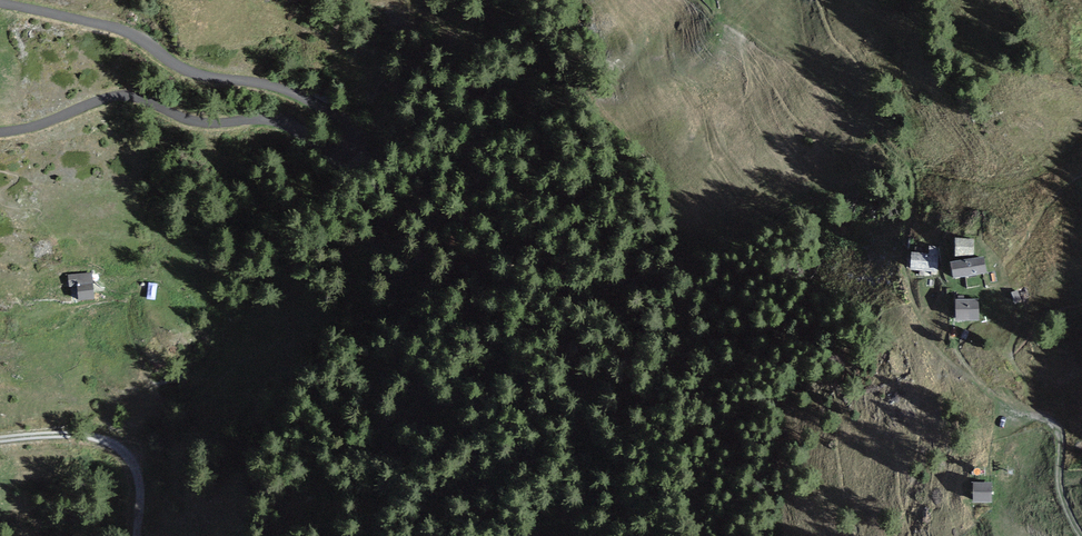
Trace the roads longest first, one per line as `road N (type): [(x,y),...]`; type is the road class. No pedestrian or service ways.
road 1 (unclassified): [(0,7),(119,34),(186,75),(273,86),(320,108),(360,145),(331,150),(294,124),(201,123),(125,99),(0,136)]
road 2 (track): [(140,535),(143,495),(134,461),(113,444),(73,434),(0,439)]
road 3 (track): [(1011,407),(1066,429),(1065,489),(1081,532)]

